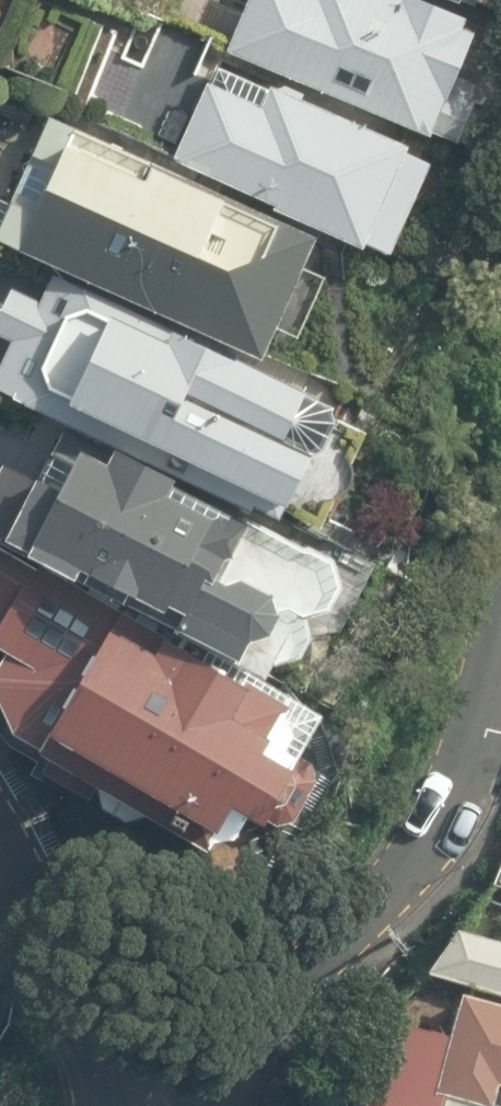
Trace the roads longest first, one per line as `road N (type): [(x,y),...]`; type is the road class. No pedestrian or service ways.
road 1 (residential): [(186,1105),(270,1012),(435,856),(500,717)]
road 2 (residential): [(104,1105),(73,1002),(0,845)]

